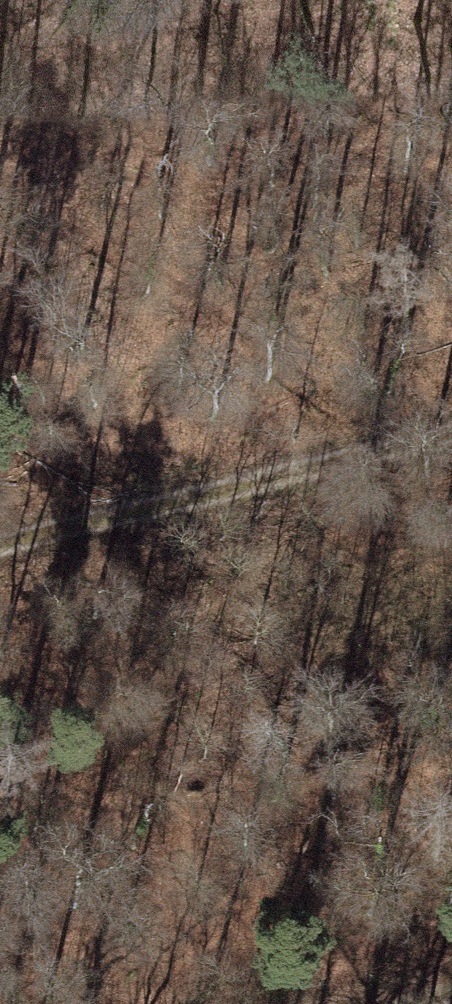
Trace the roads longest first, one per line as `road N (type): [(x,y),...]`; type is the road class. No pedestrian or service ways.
road 1 (track): [(0,190),(423,451)]
road 2 (track): [(451,444),(0,550)]

